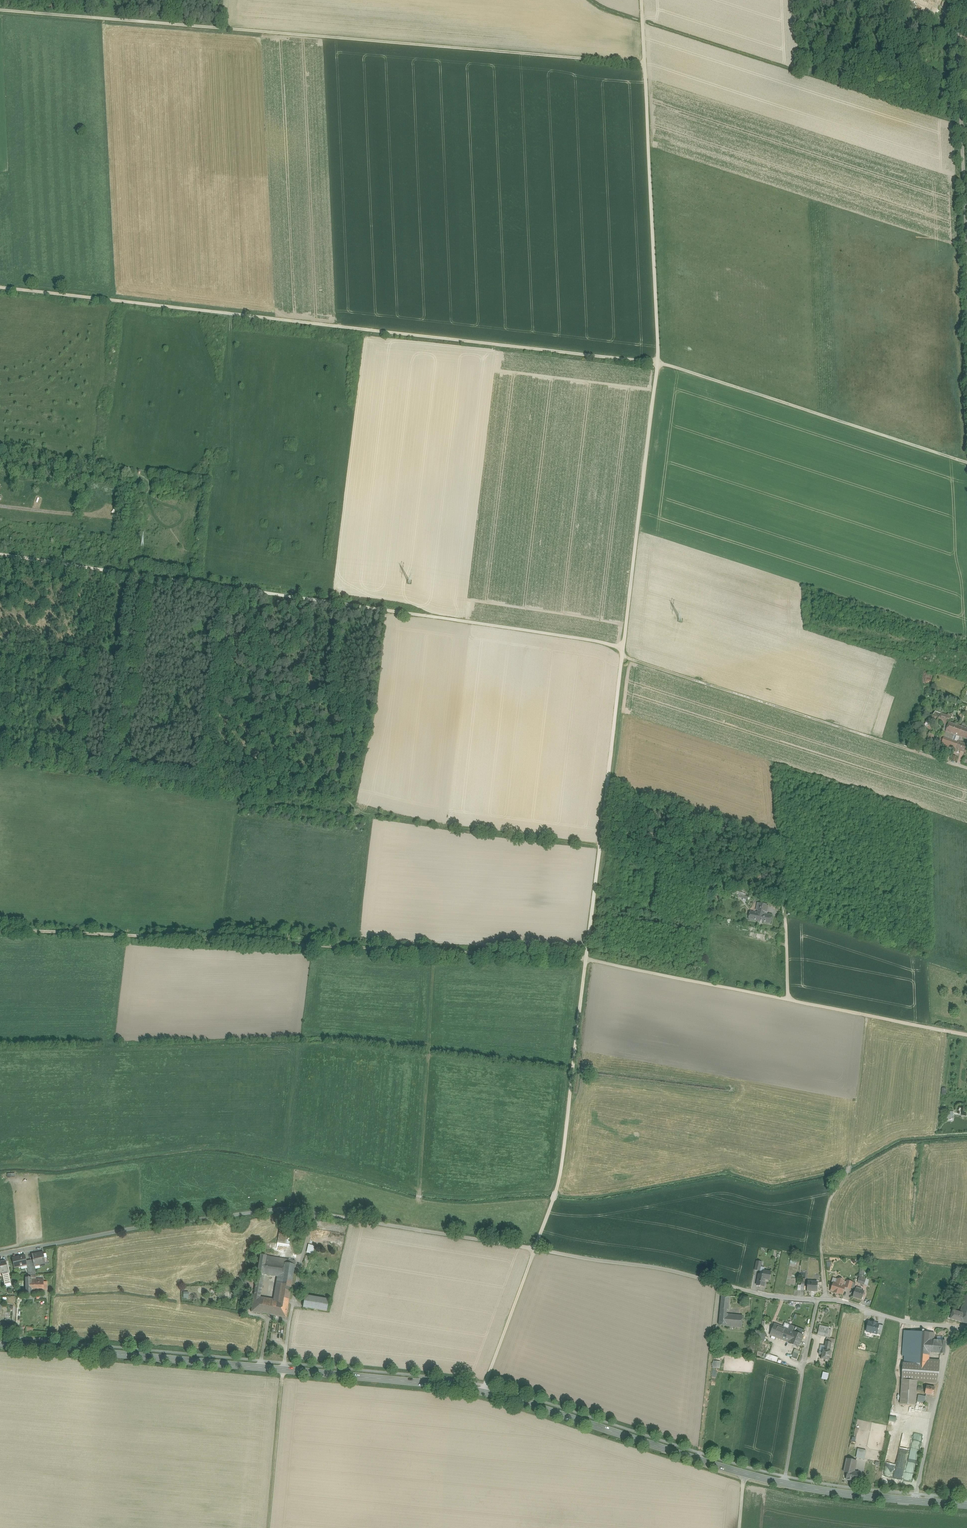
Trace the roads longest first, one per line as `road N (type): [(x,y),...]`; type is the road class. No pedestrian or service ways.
road 1 (track): [(0,287),(658,363),(966,462)]
road 2 (unclassified): [(966,1329),(286,1208),(57,1243)]
road 3 (secondary): [(0,1344),(482,1393),(744,1474)]
road 4 (track): [(645,64),(0,10)]
road 5 (track): [(624,645),(0,556)]
road 6 (track): [(0,757),(599,847)]
road 7 (track): [(0,929),(585,960)]
road 8 (track): [(645,64),(658,363),(624,645)]
road 9 (track): [(585,960),(559,1183),(482,1393)]
road 10 (track): [(585,960),(966,1035)]
road 11 (track): [(623,657),(966,769)]
road 12 (track): [(624,645),(585,960)]
road 13 (track): [(867,1015),(848,1173),(828,1203),(821,1246),(827,1300)]
road 14 (secondary): [(744,1474),(966,1506)]
road 15 (track): [(957,0),(966,181)]
road 16 (track): [(954,1327),(914,1501)]

